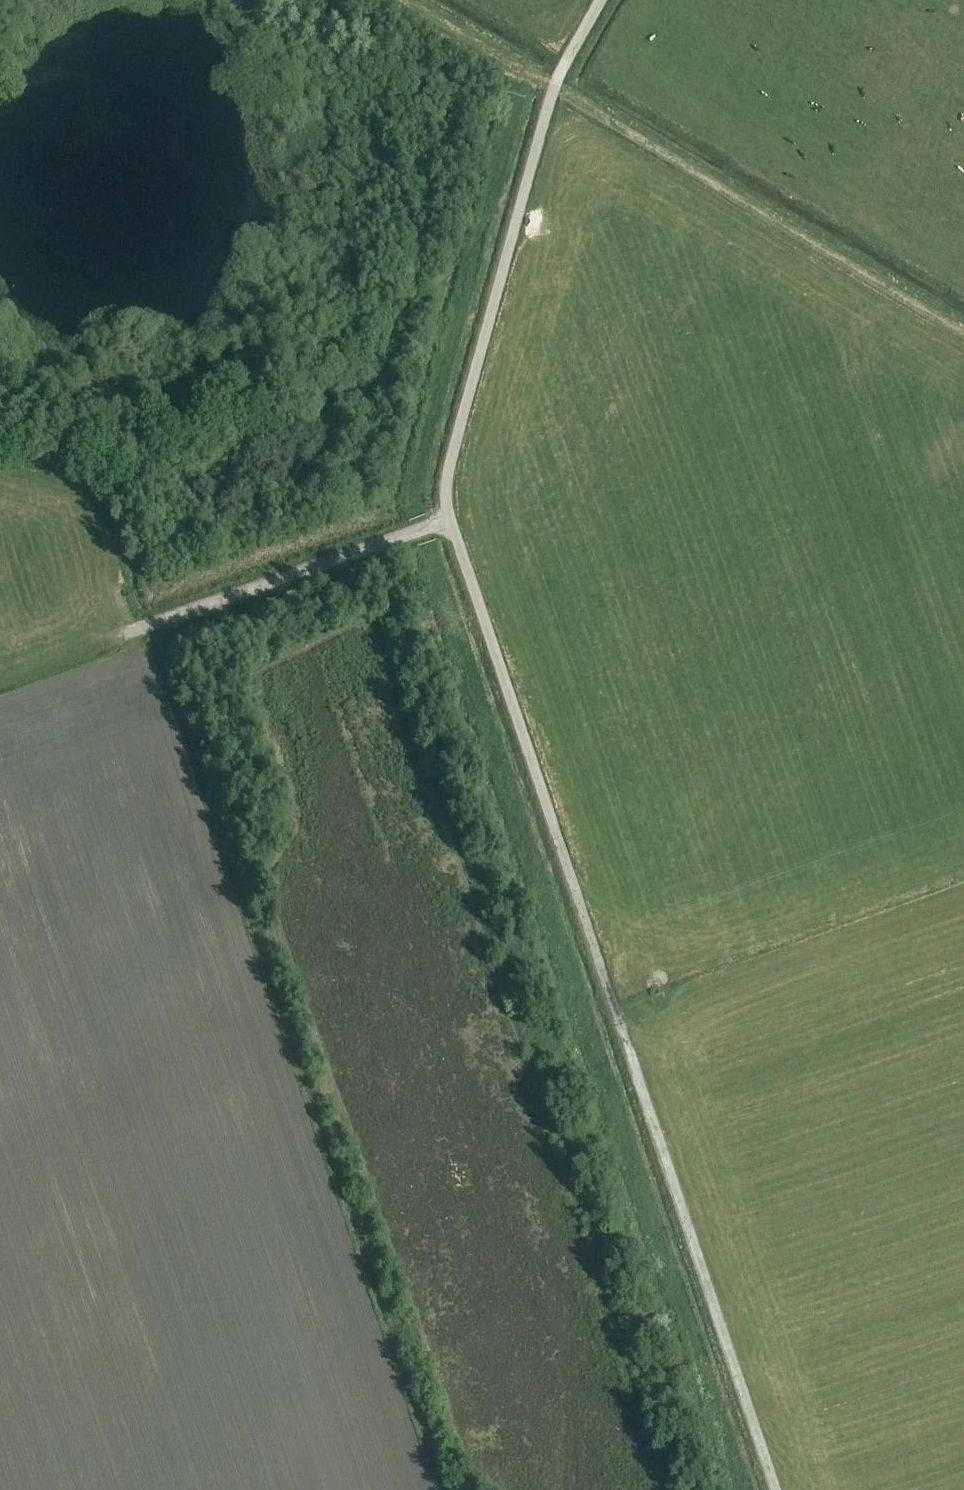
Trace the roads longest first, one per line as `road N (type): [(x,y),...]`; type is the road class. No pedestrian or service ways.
road 1 (track): [(601,0),(555,84),(446,503),(775,1489)]
road 2 (track): [(449,521),(151,624)]

